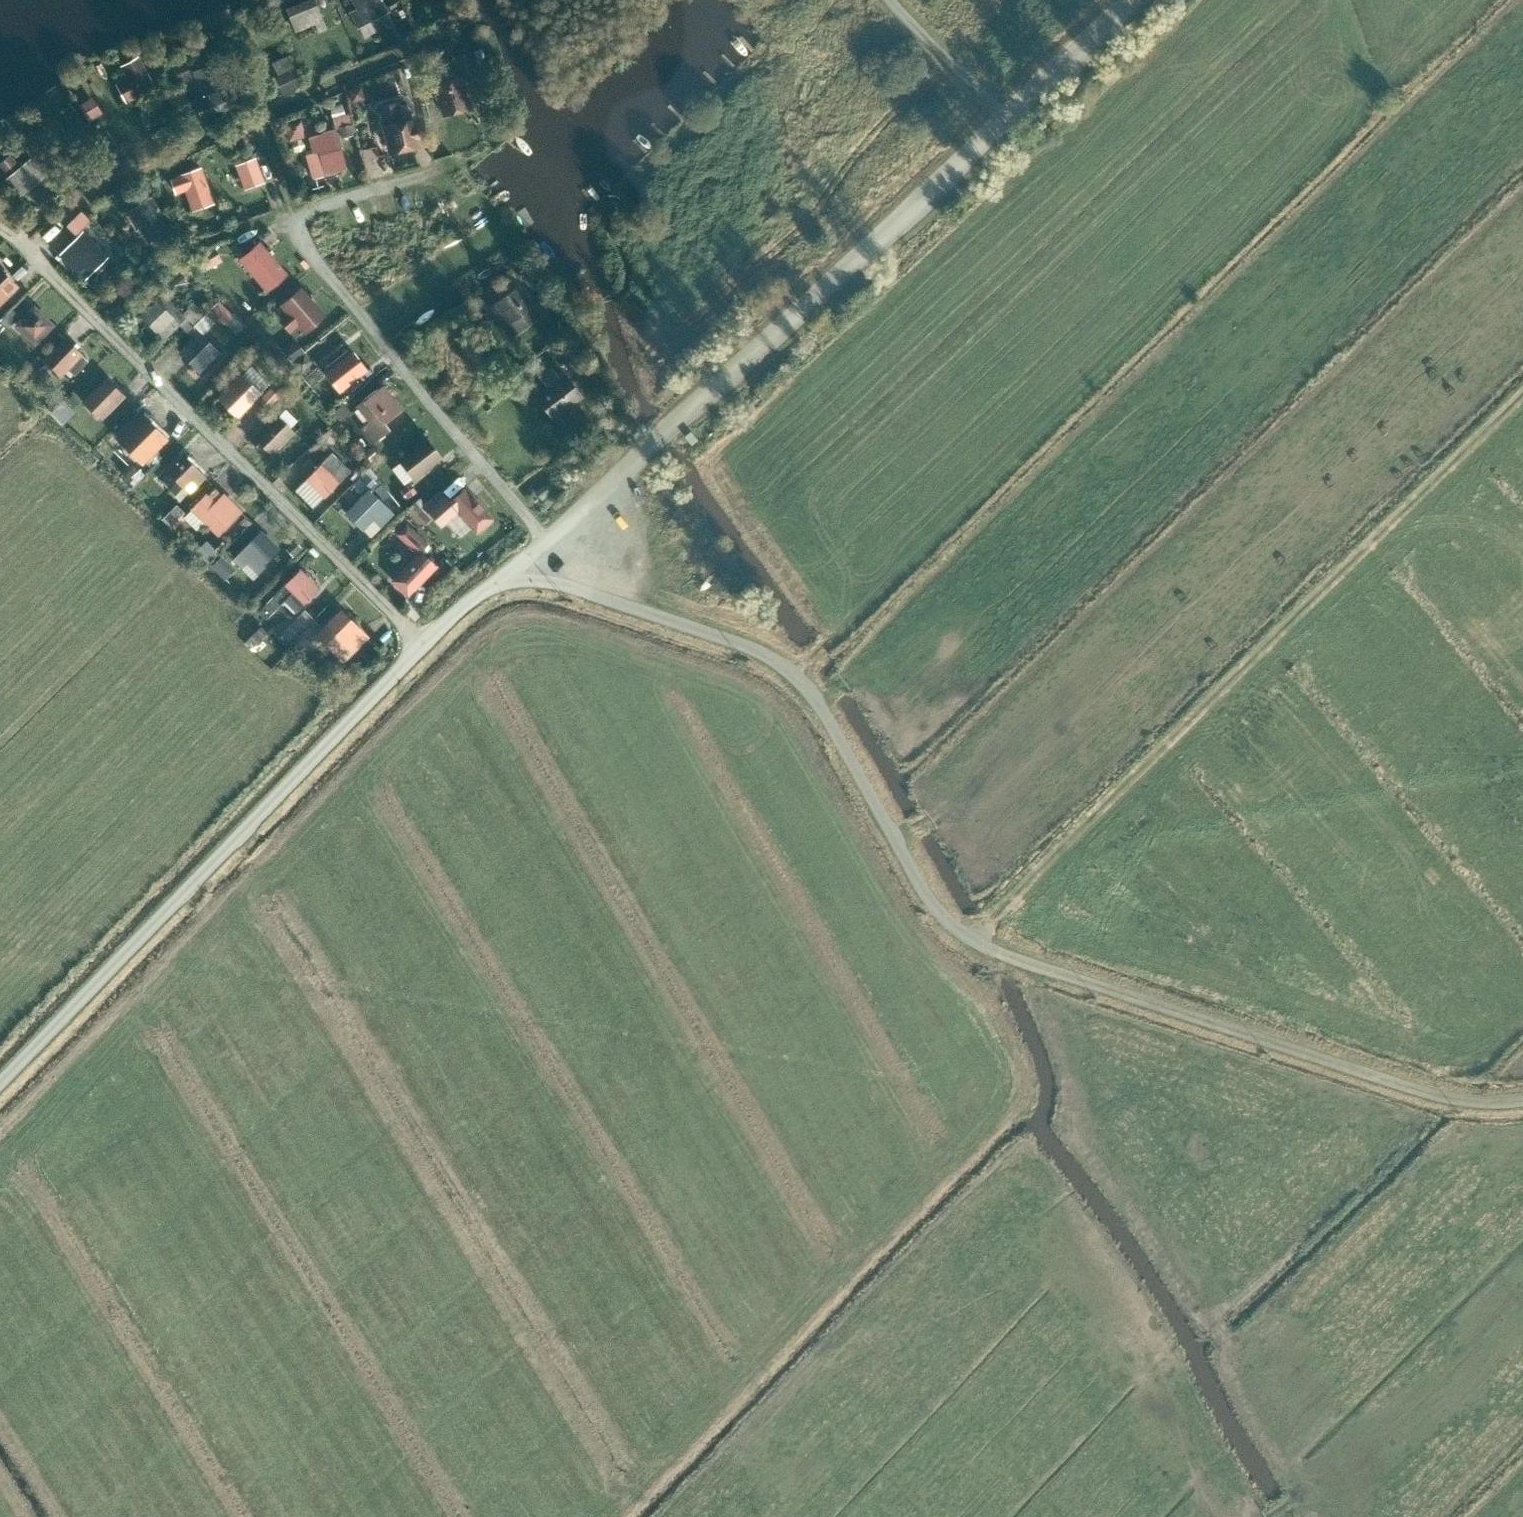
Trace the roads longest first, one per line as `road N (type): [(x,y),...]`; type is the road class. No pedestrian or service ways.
road 1 (unclassified): [(0,1083),(462,608),(506,583),(547,583),(758,649),(800,680),(922,890),(961,933),(1011,959),(1469,1105),(1522,1104)]
road 2 (track): [(506,583),(1123,0)]
road 3 (track): [(548,544),(285,221),(434,175)]
road 4 (track): [(1003,113),(891,0)]

